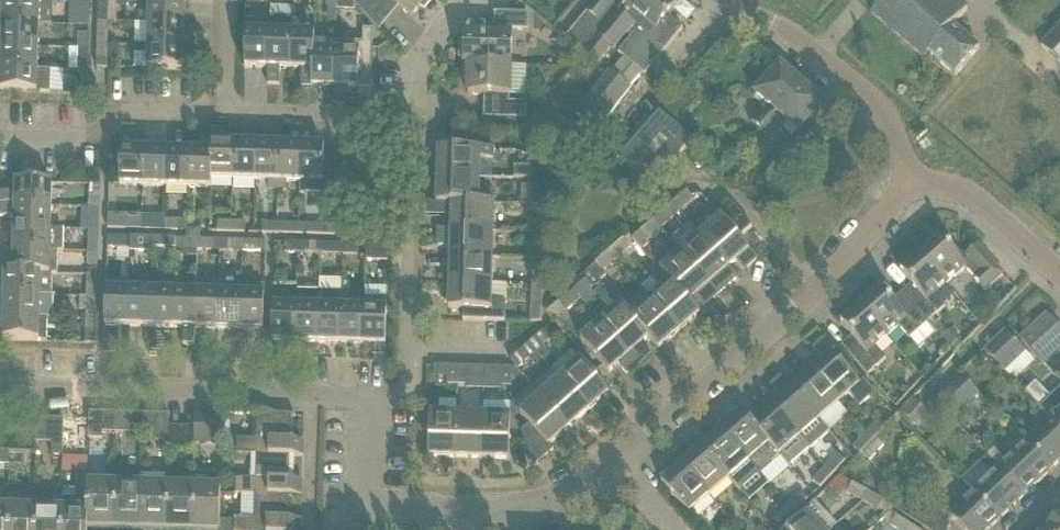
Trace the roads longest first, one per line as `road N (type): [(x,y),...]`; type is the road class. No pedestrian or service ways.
road 1 (residential): [(0,392),(405,395),(413,122)]
road 2 (tertiary): [(916,181),(887,111),(730,0)]
road 3 (residential): [(623,458),(816,287)]
road 4 (residential): [(228,114),(118,112),(93,139),(0,138)]
road 5 (residential): [(413,122),(228,114)]
road 6 (tertiary): [(1059,277),(968,197),(916,181)]
road 7 (residential): [(464,510),(556,490),(623,458)]
road 8 (residential): [(816,287),(916,181)]
road 9 (residential): [(413,122),(417,67),(464,0)]
road 10 (residential): [(816,287),(722,188)]
road 11 (residential): [(353,529),(371,508),(464,510)]

